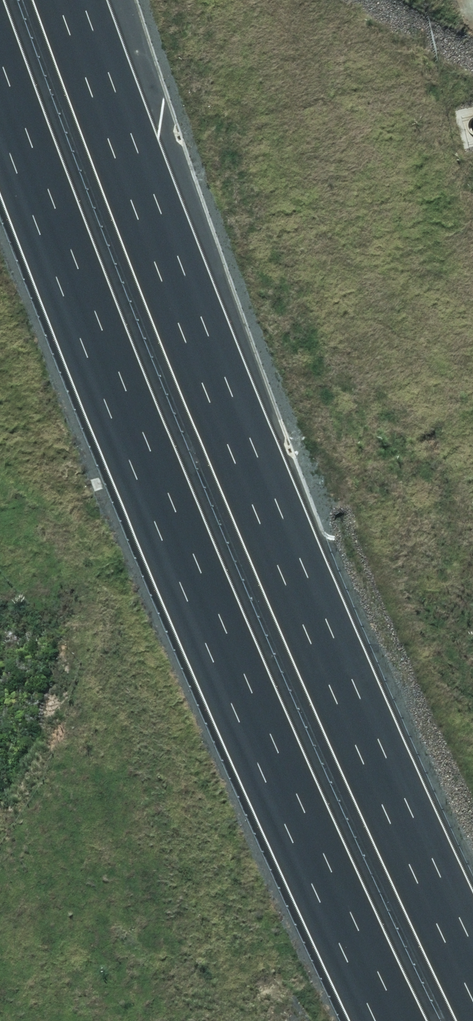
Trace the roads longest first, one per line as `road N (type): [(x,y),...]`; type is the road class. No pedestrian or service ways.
road 1 (motorway): [(74,0),(171,268),(472,958)]
road 2 (motorway): [(393,1020),(217,647),(0,69)]

